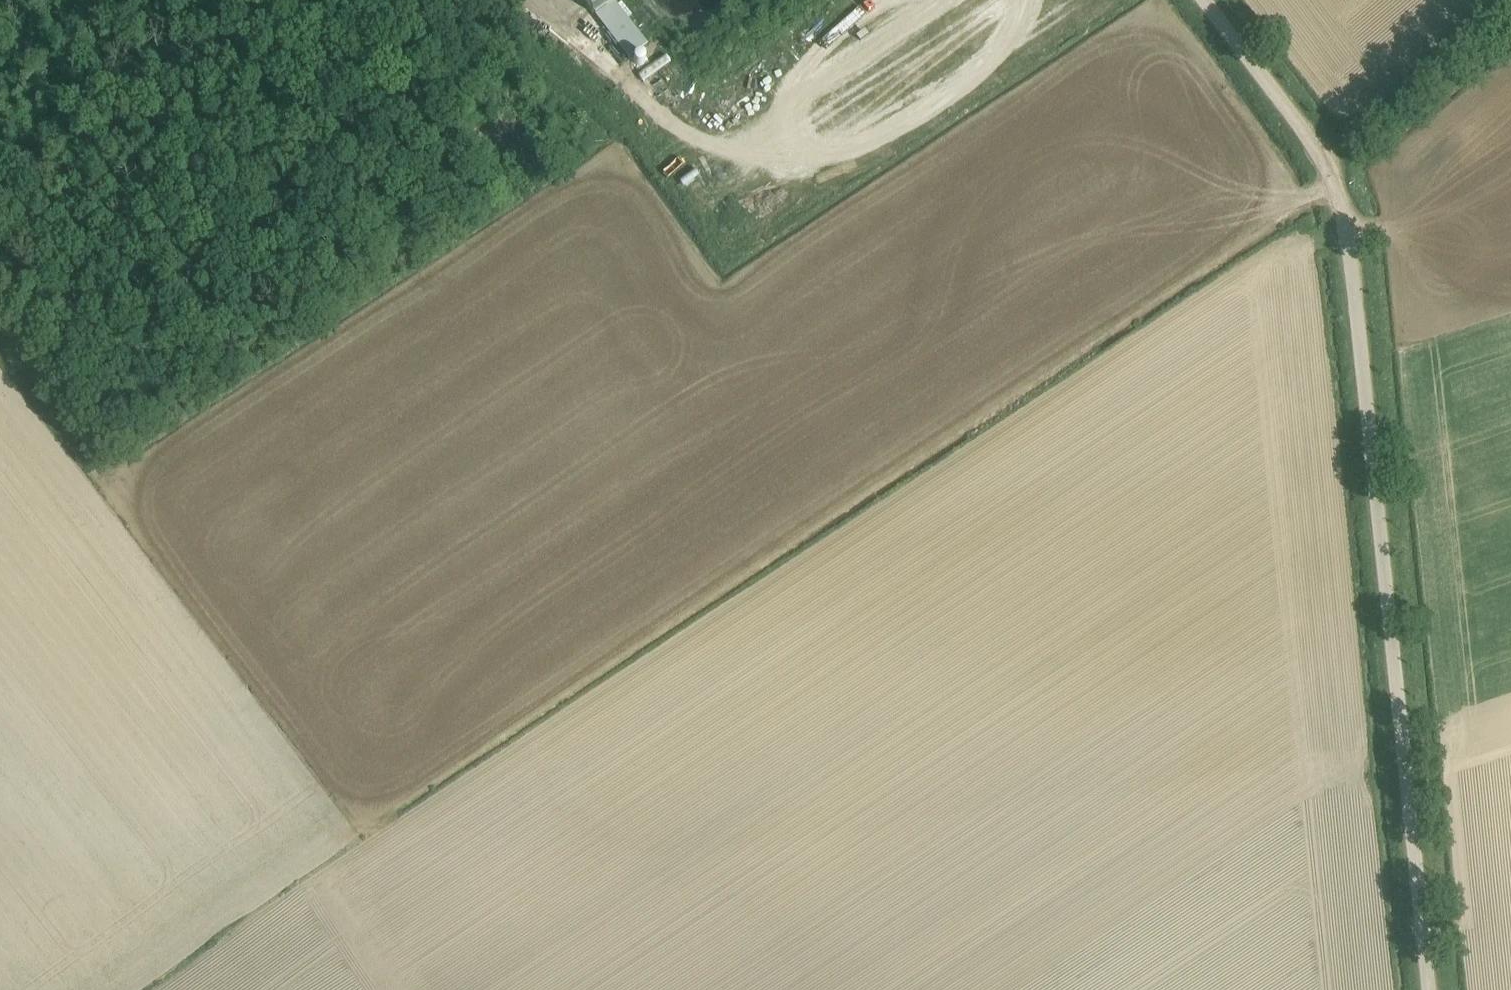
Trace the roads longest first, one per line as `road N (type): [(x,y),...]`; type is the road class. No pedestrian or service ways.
road 1 (unclassified): [(1437,989),(1356,245),(1314,129),(1214,0)]
road 2 (track): [(0,335),(368,815)]

